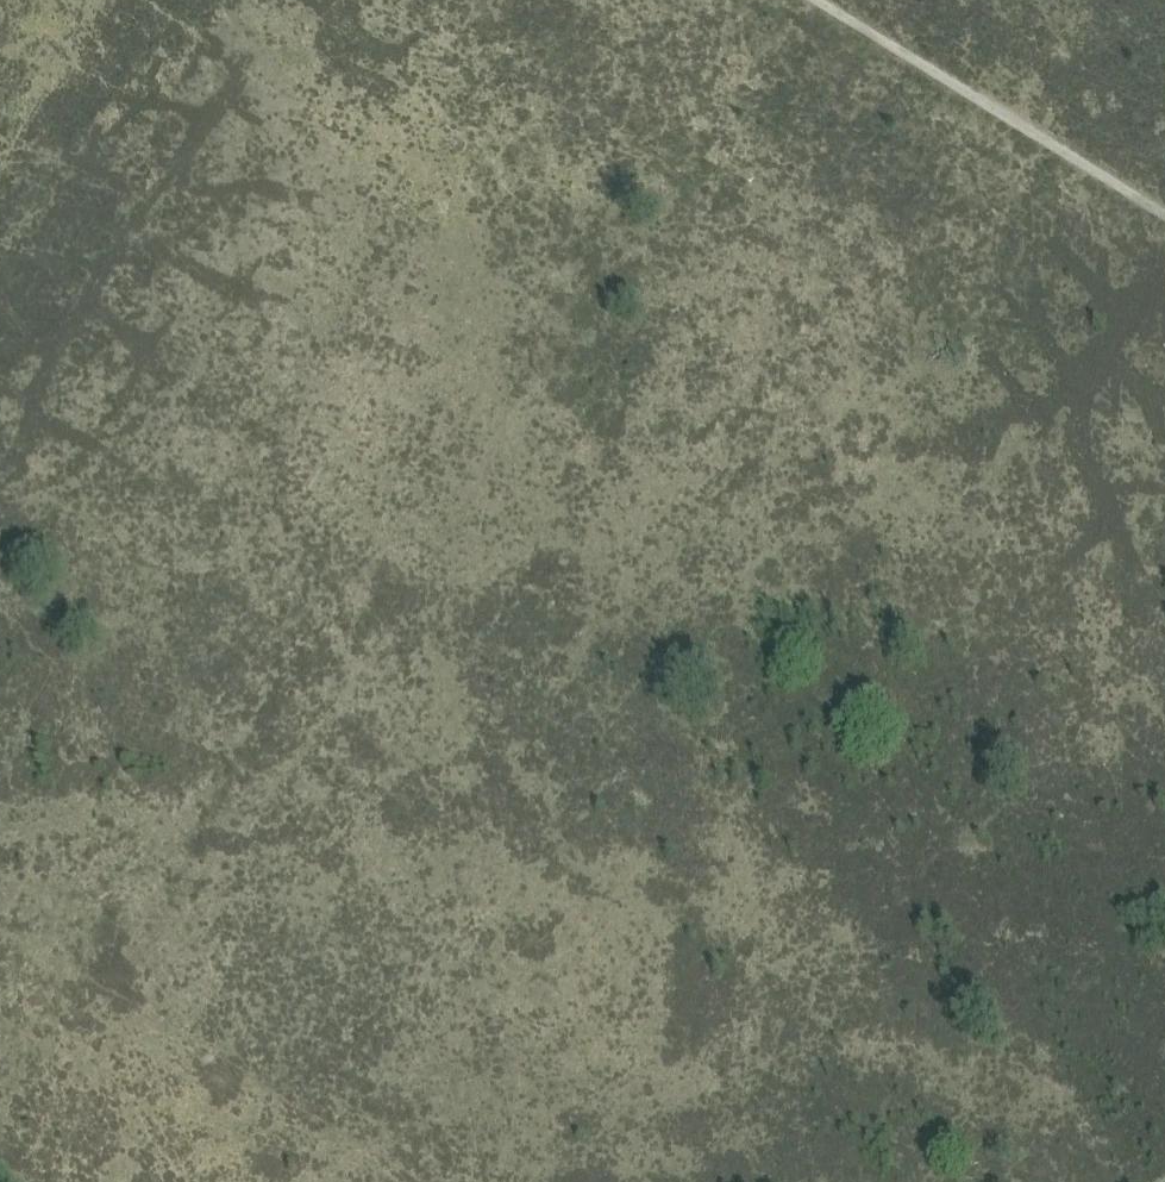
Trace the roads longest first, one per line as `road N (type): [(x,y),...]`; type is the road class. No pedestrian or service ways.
road 1 (track): [(817,0),(1164,217)]

